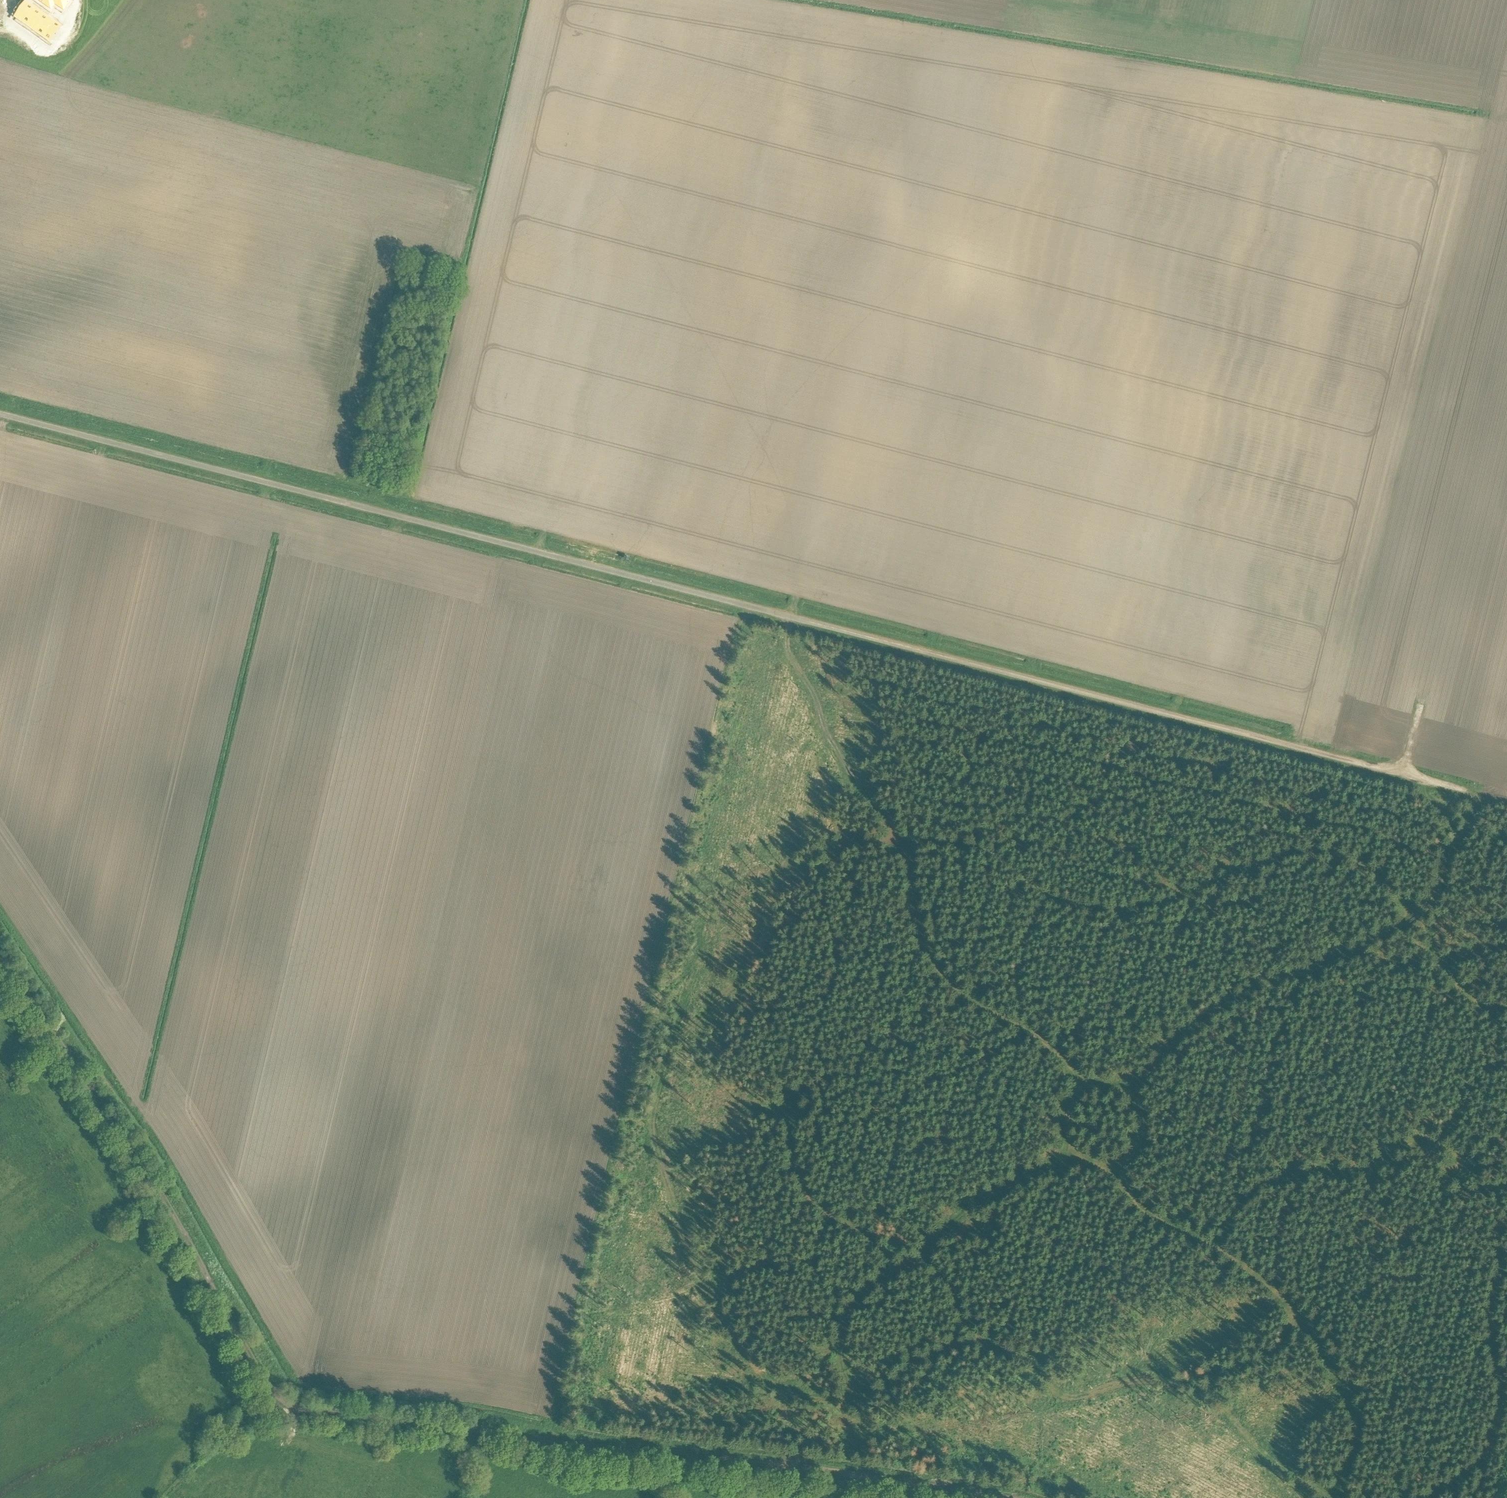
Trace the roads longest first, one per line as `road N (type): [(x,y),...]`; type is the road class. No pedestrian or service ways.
road 1 (unclassified): [(1462,790),(0,415)]
road 2 (track): [(0,956),(153,1177),(265,1380),(293,1407),(986,1497)]

